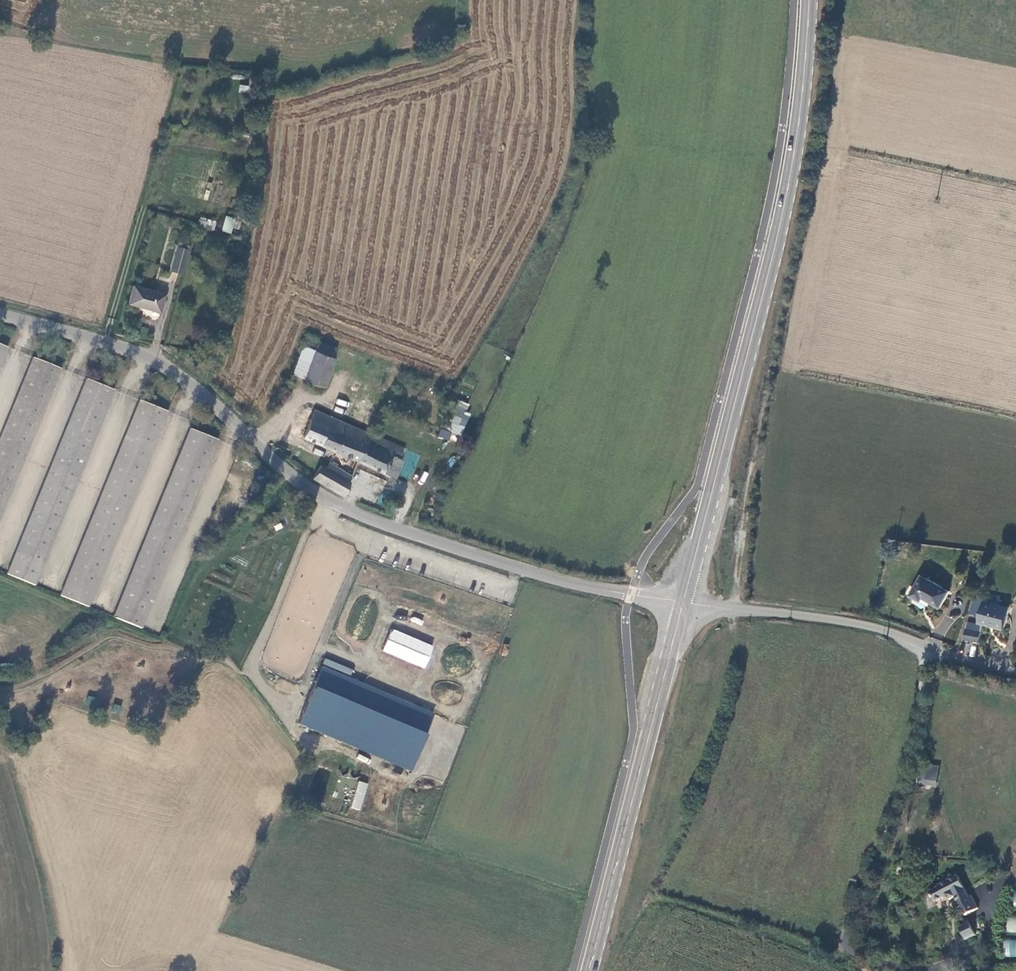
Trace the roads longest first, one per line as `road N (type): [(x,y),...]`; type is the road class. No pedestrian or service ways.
road 1 (unclassified): [(0,316),(152,359),(191,383),(288,474),(346,508),(525,571),(683,602)]
road 2 (track): [(926,648),(907,770),(843,939),(864,960),(929,970),(969,950)]
road 3 (secondary): [(683,602),(589,970)]
road 4 (secondary): [(808,0),(794,160),(743,369)]
road 5 (unclassified): [(683,602),(847,622),(957,660),(1015,671)]
road 6 (secondary): [(743,369),(683,602)]

